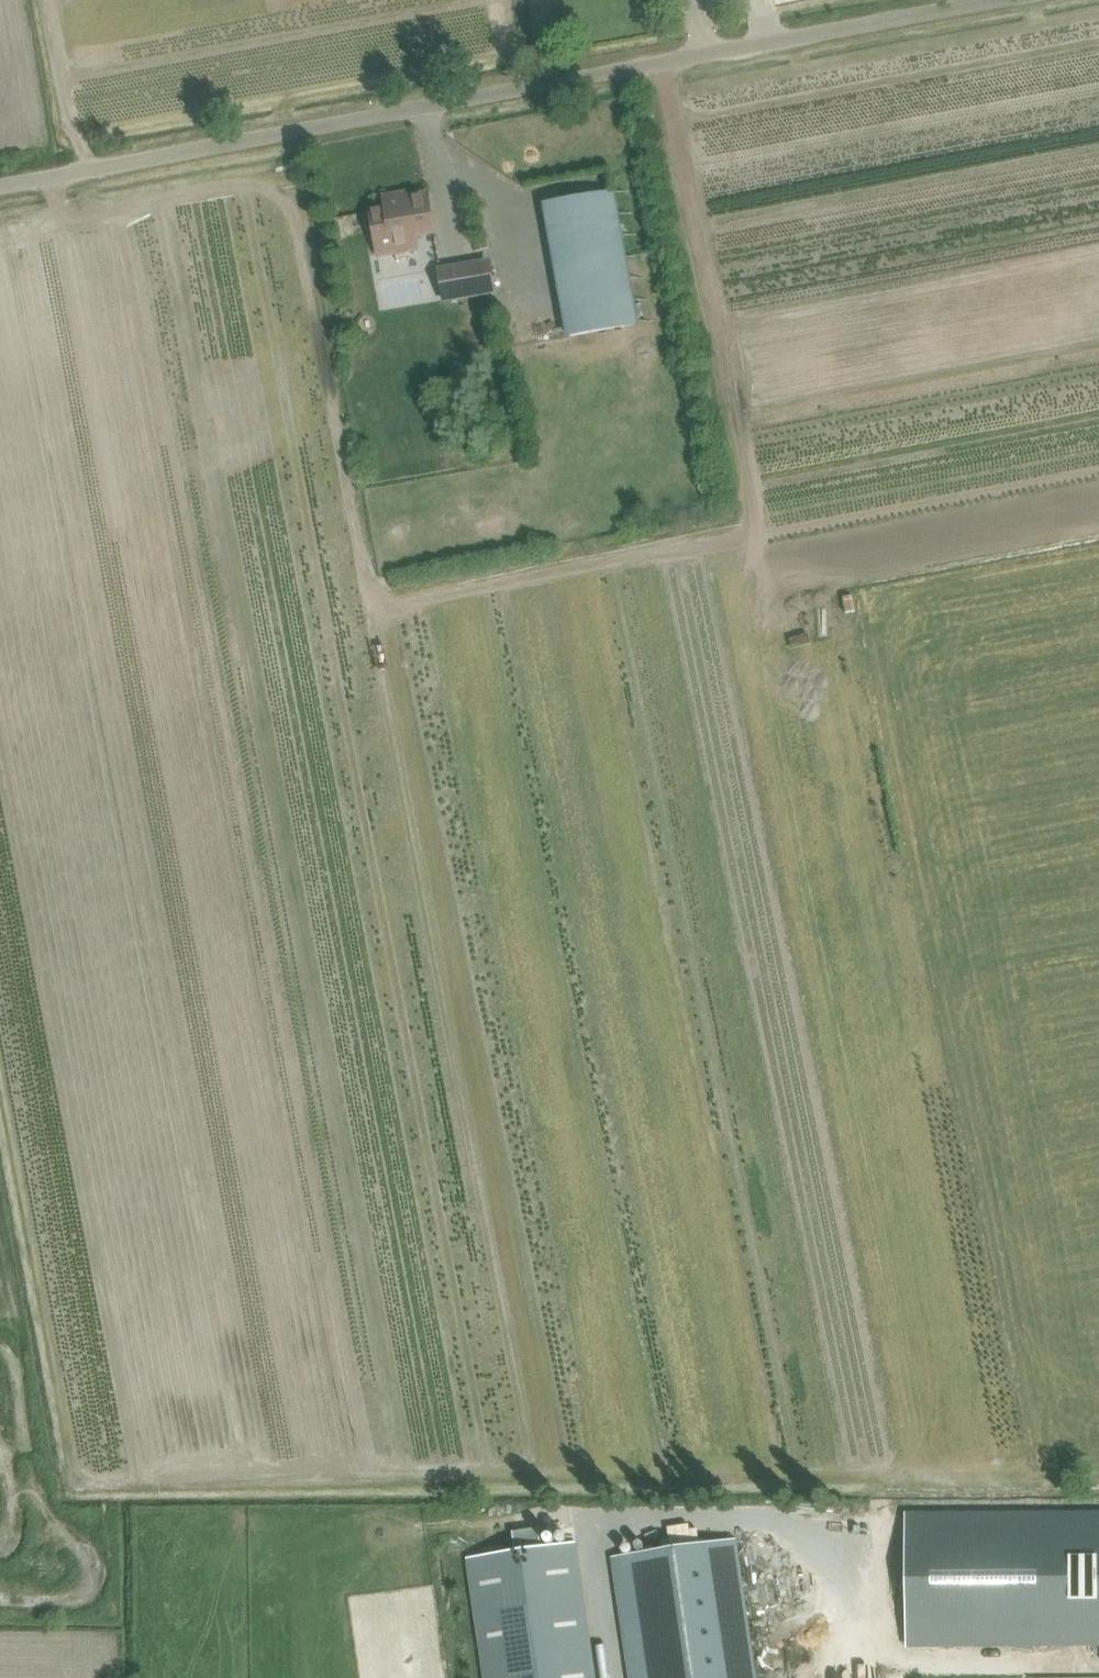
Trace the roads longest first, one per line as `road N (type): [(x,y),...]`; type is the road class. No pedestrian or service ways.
road 1 (unclassified): [(0,184),(992,0)]

